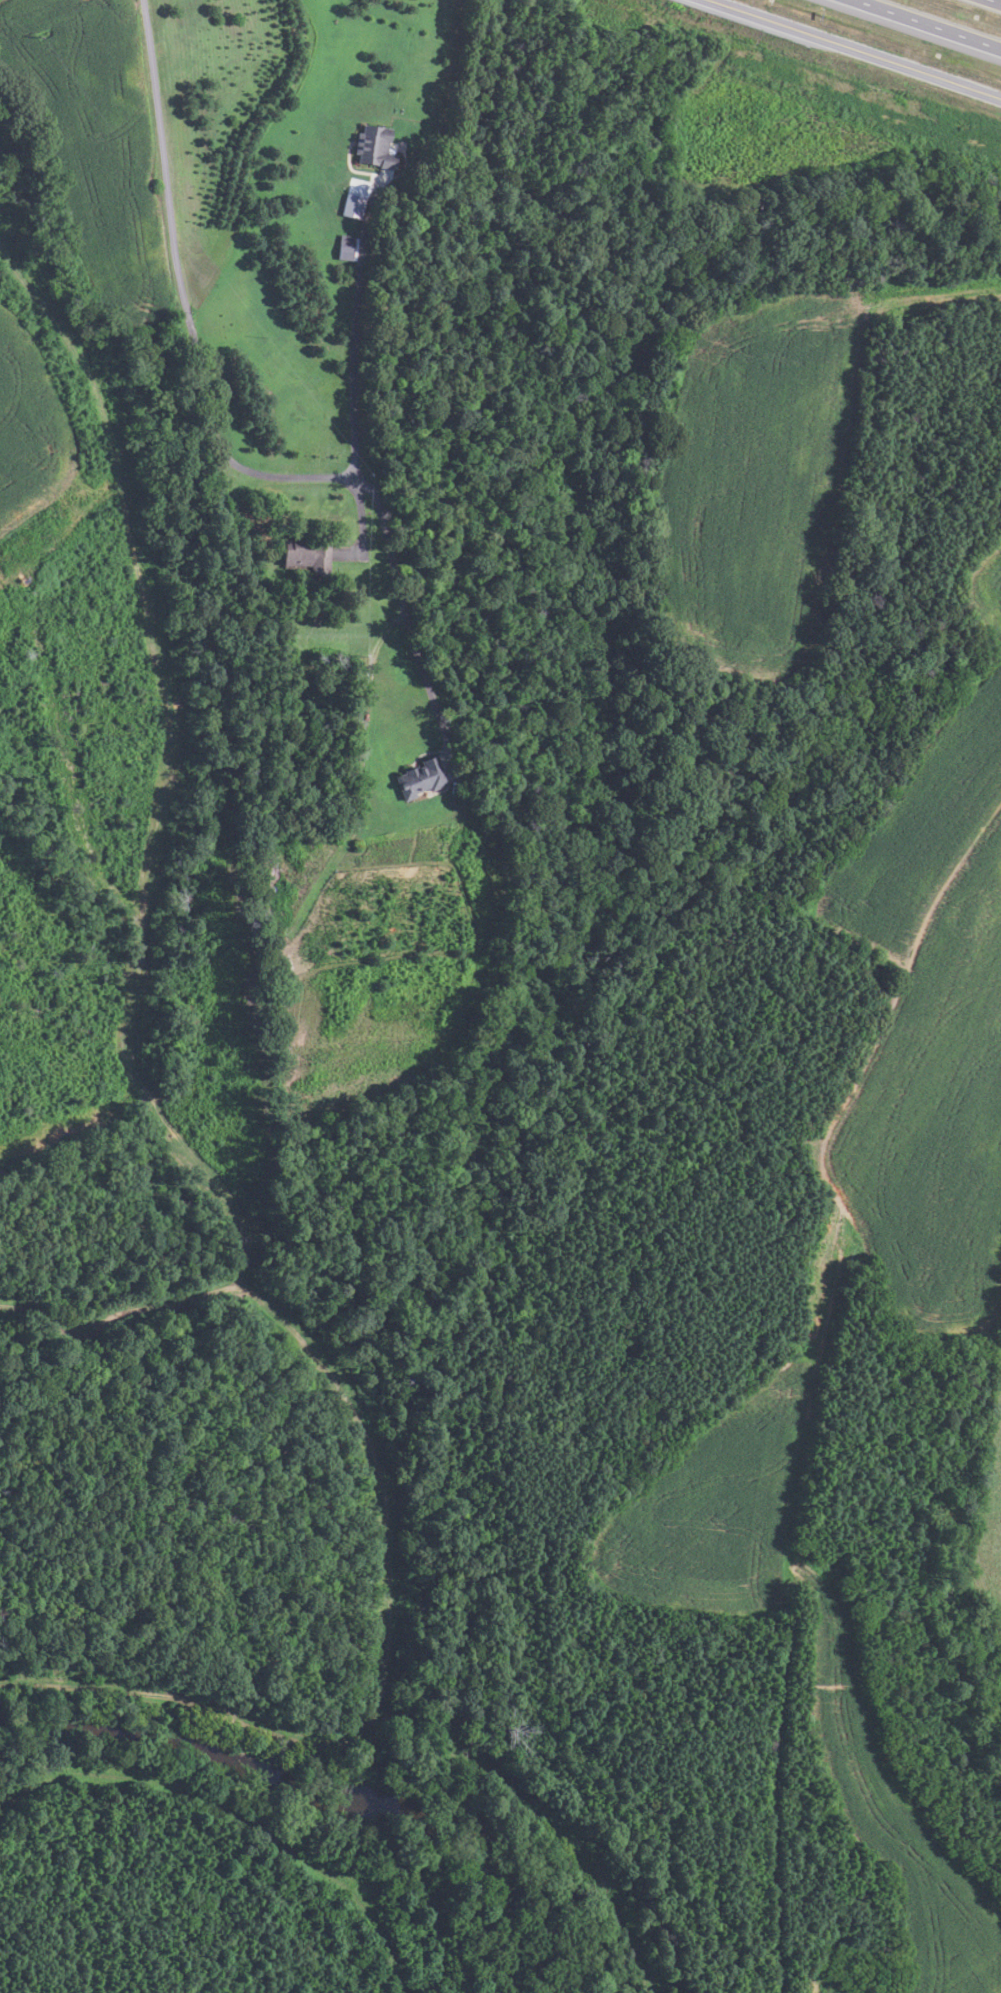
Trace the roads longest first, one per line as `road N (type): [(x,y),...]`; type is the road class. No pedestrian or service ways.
road 1 (residential): [(721,0),(1000,95)]
road 2 (motorway): [(866,0),(1000,45)]

